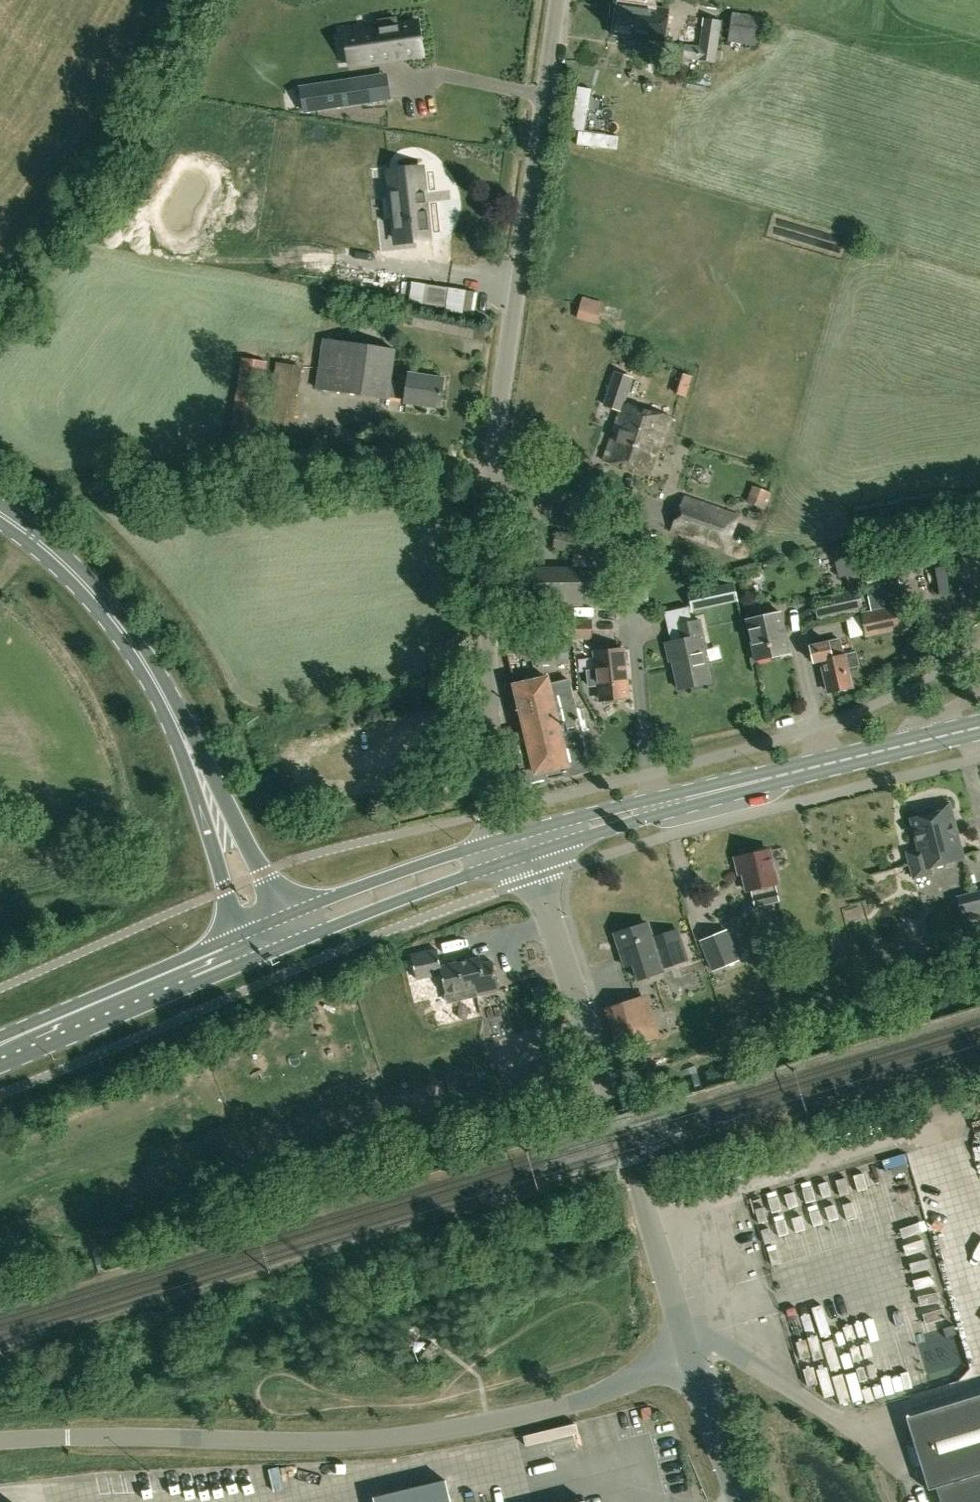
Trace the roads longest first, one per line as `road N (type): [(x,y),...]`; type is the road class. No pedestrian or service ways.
road 1 (unclassified): [(510,847),(486,813),(498,408),(556,0)]
road 2 (unclassified): [(0,1443),(429,1432),(560,1405),(686,1353)]
road 3 (tertiary): [(686,1353),(560,941),(537,879),(510,847)]
road 4 (secondary): [(510,847),(979,726)]
road 5 (primary): [(162,688),(227,890),(235,952)]
road 6 (primary): [(293,928),(162,688)]
road 7 (primary): [(0,1052),(235,952)]
road 8 (primary): [(162,688),(63,569),(0,518)]
road 9 (secondary): [(293,928),(510,847)]
road 10 (tertiary): [(747,1501),(686,1353)]

